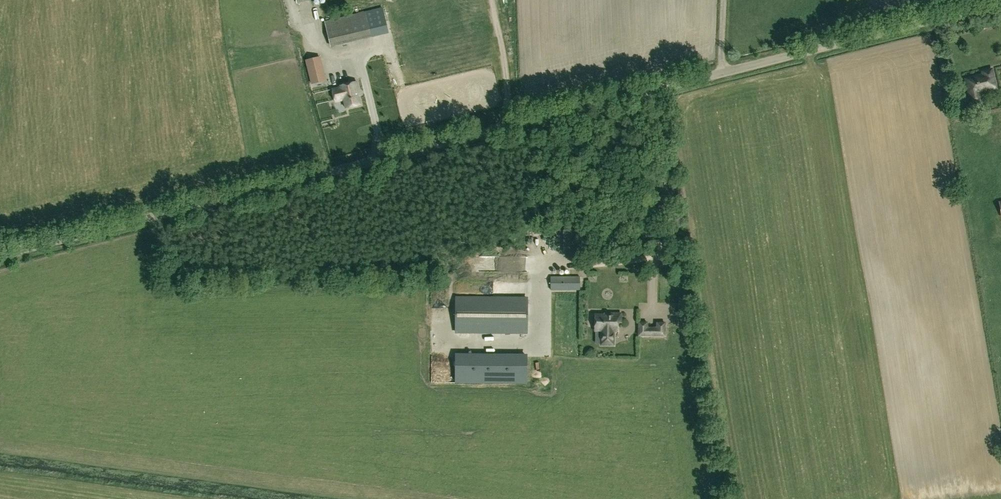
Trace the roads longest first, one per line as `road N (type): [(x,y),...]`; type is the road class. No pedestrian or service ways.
road 1 (unclassified): [(0,257),(1000,4)]

